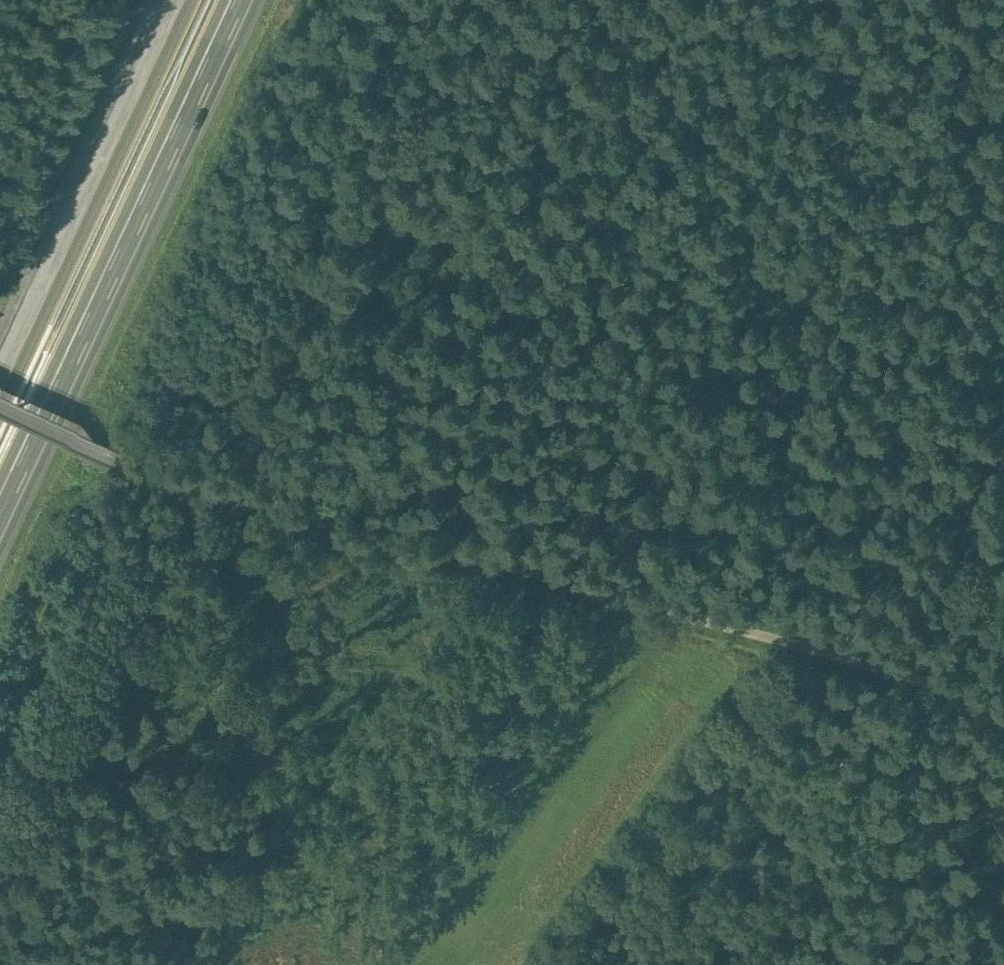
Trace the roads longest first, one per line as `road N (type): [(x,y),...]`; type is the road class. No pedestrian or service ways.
road 1 (track): [(1003,708),(127,458),(0,400)]
road 2 (motorway): [(0,520),(240,0)]
road 3 (motorway): [(181,0),(0,389)]
road 4 (track): [(977,701),(1003,523)]

